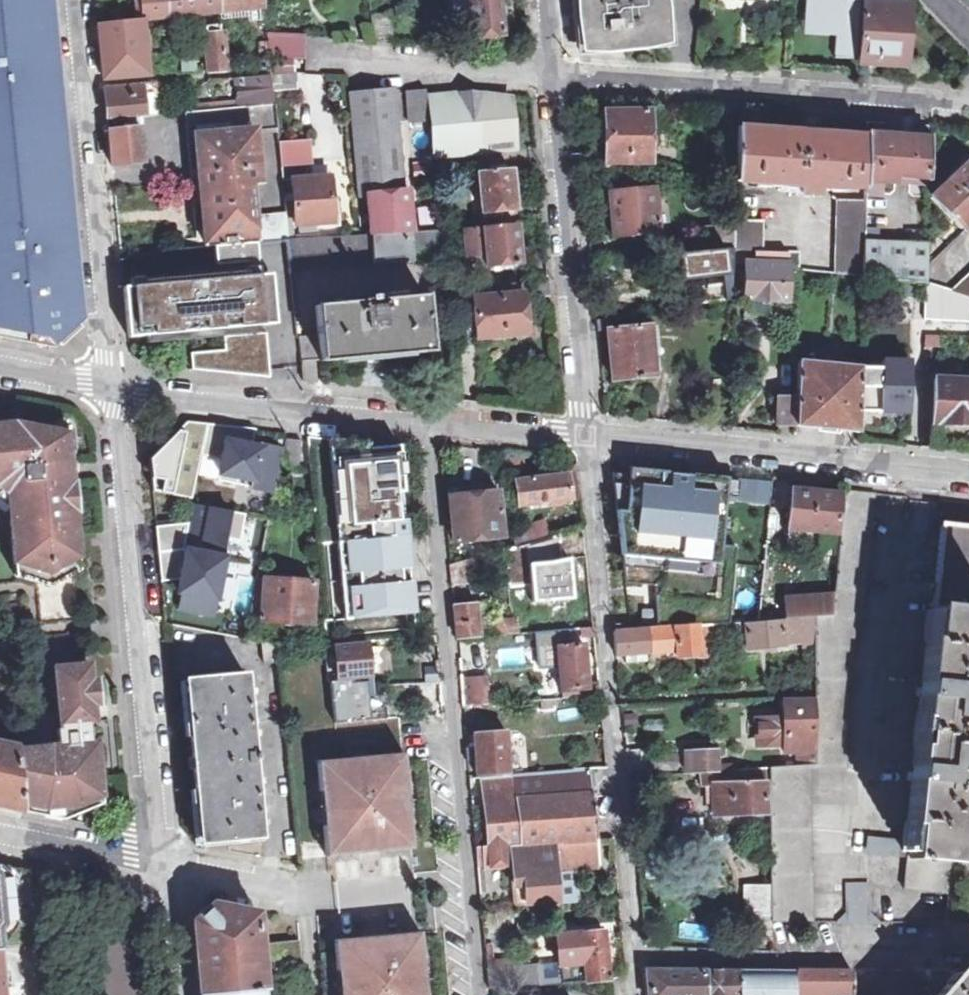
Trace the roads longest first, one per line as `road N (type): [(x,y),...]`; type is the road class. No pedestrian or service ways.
road 1 (residential): [(479,994),(425,423)]
road 2 (residential): [(582,437),(633,959)]
road 3 (residential): [(110,389),(162,864)]
road 4 (residential): [(968,105),(555,80)]
road 5 (residential): [(73,0),(110,389)]
road 6 (residential): [(582,437),(968,477)]
road 7 (residential): [(555,80),(582,437)]
road 8 (residential): [(633,959),(968,956)]
road 9 (residential): [(110,389),(425,423)]
road 10 (residential): [(555,80),(318,61)]
road 11 (unclassified): [(162,864),(325,893)]
road 12 (unclassified): [(0,833),(162,864)]
road 13 (residential): [(425,423),(582,437)]
road 14 (residential): [(162,864),(173,994)]

